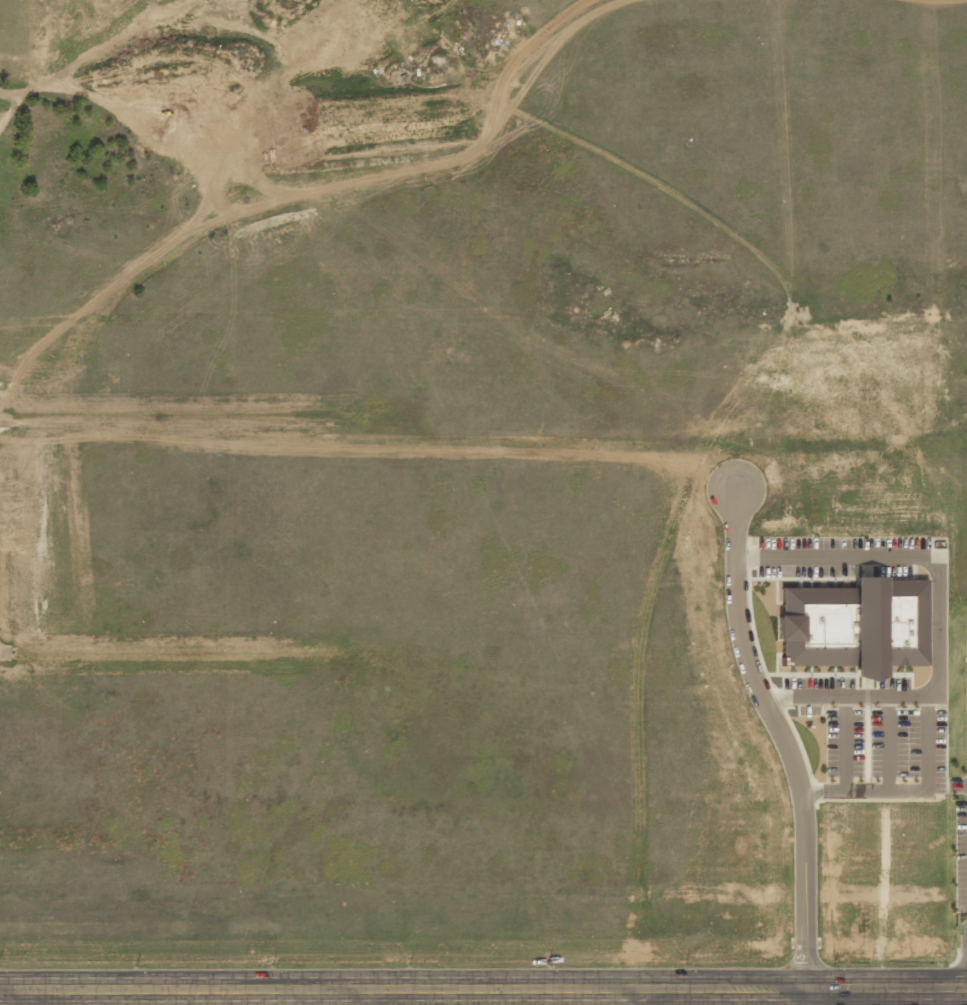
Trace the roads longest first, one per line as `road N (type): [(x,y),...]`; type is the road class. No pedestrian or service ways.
road 1 (secondary): [(0,990),(966,988)]
road 2 (residential): [(810,1004),(807,817),(798,773),(746,664),(734,483)]

